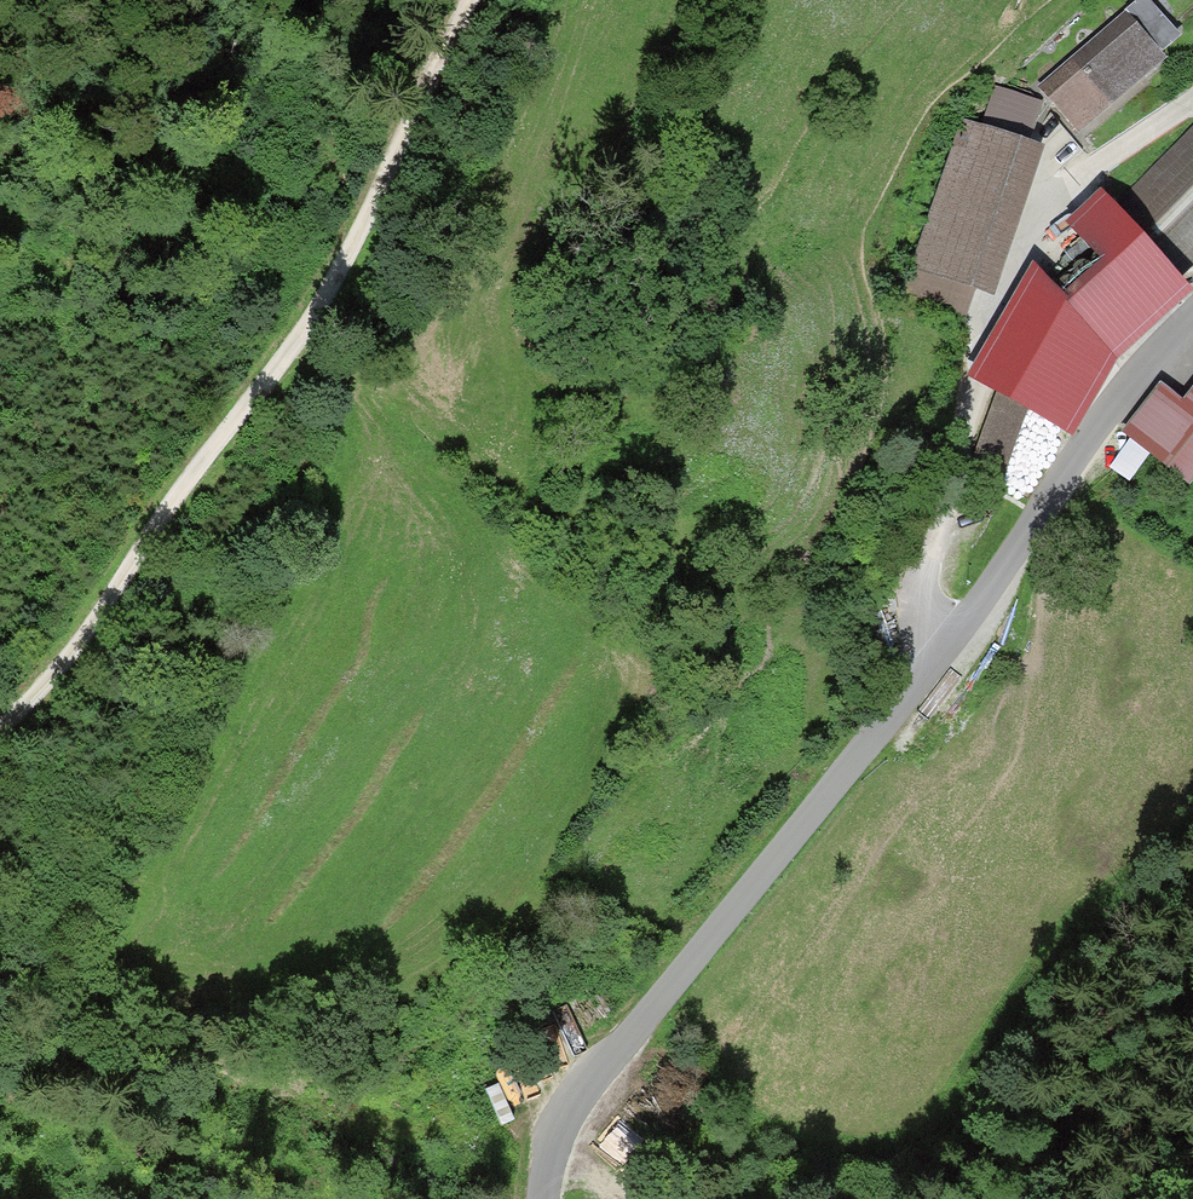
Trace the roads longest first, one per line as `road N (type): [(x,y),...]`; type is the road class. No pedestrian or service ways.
road 1 (residential): [(1192,317),(1123,388),(921,681),(679,978),(588,1075),(558,1117),(543,1198)]
road 2 (track): [(0,723),(75,647),(198,451),(303,334),(468,0)]
road 3 (track): [(242,682),(287,603),(332,545),(357,475),(351,429),(303,334)]

